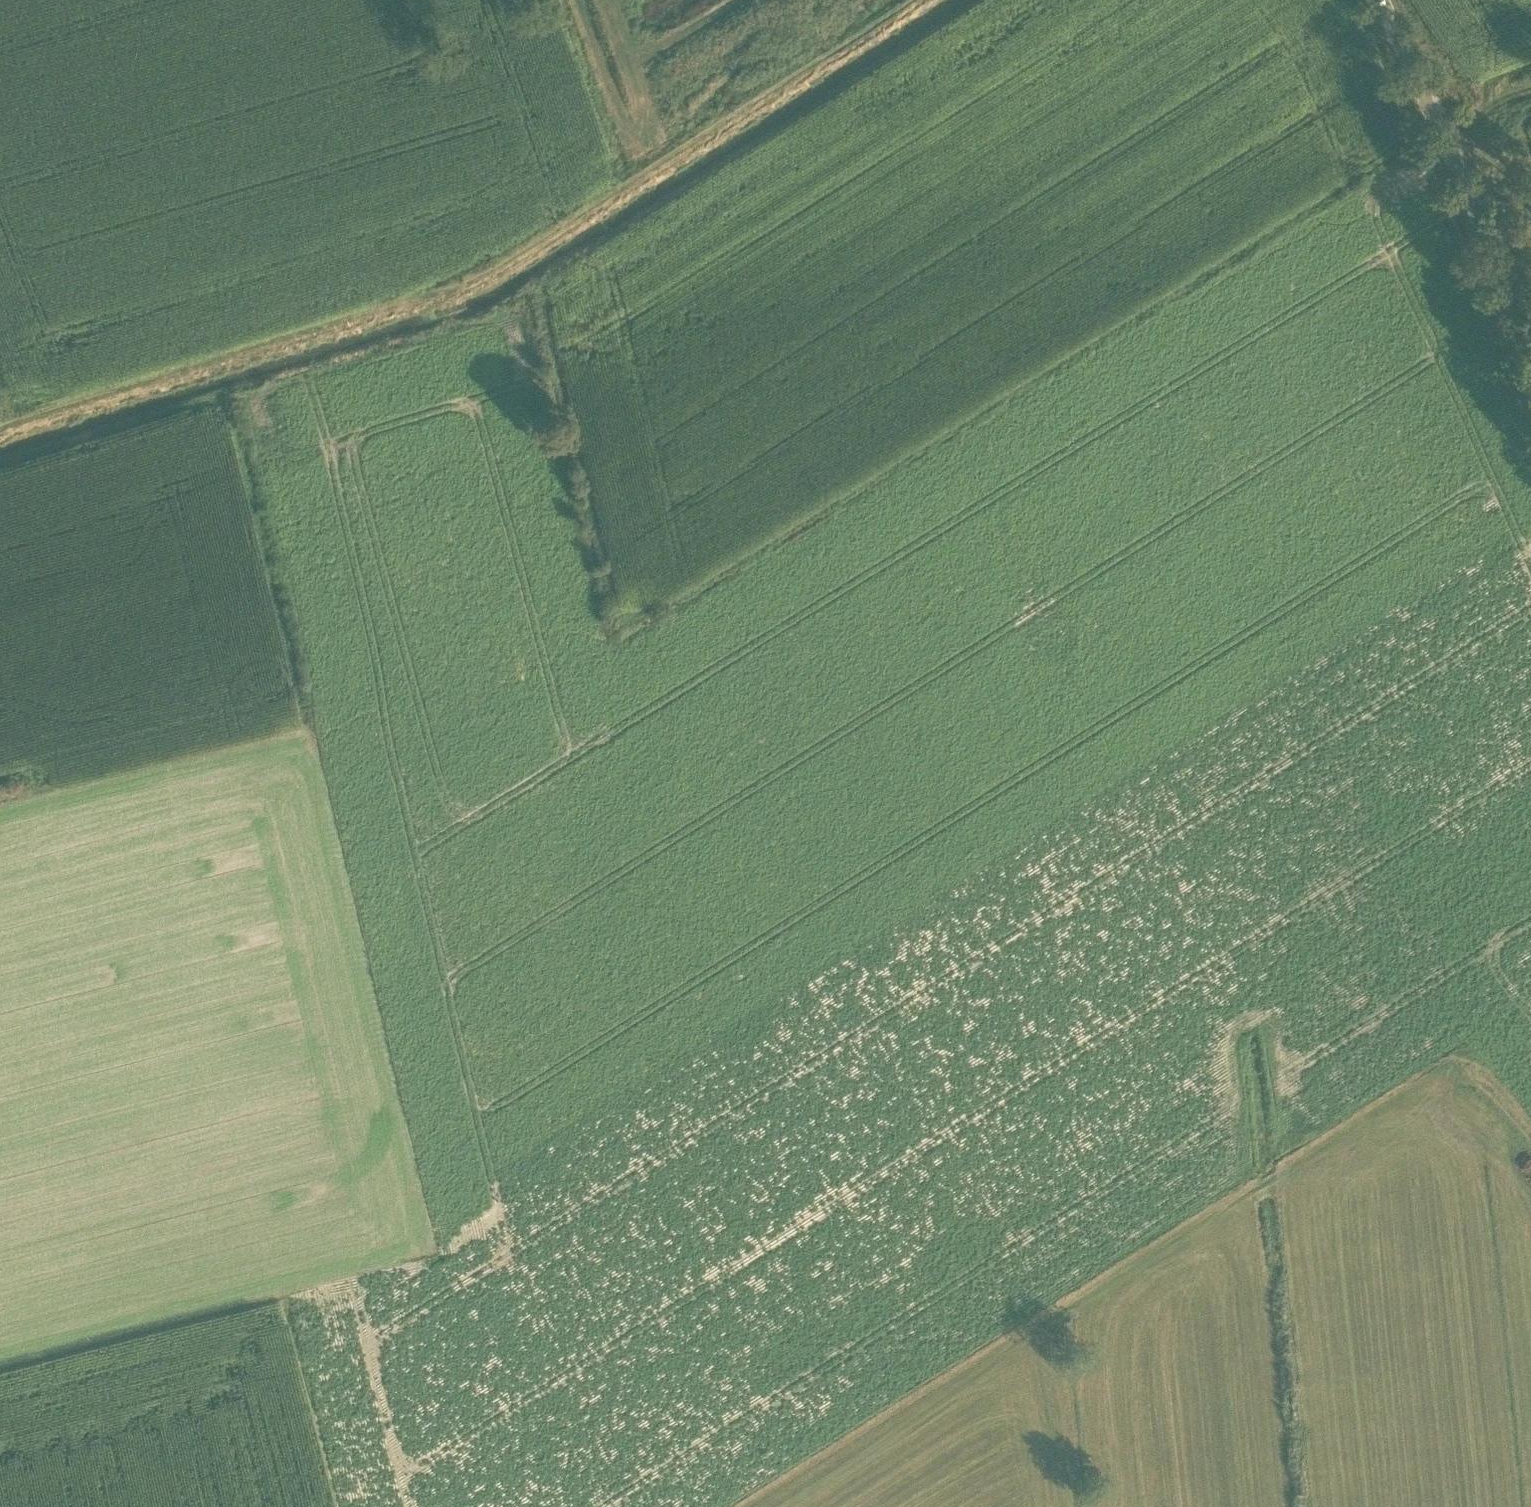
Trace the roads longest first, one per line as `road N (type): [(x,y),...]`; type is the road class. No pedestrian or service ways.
road 1 (unclassified): [(1530,336),(1382,0)]

